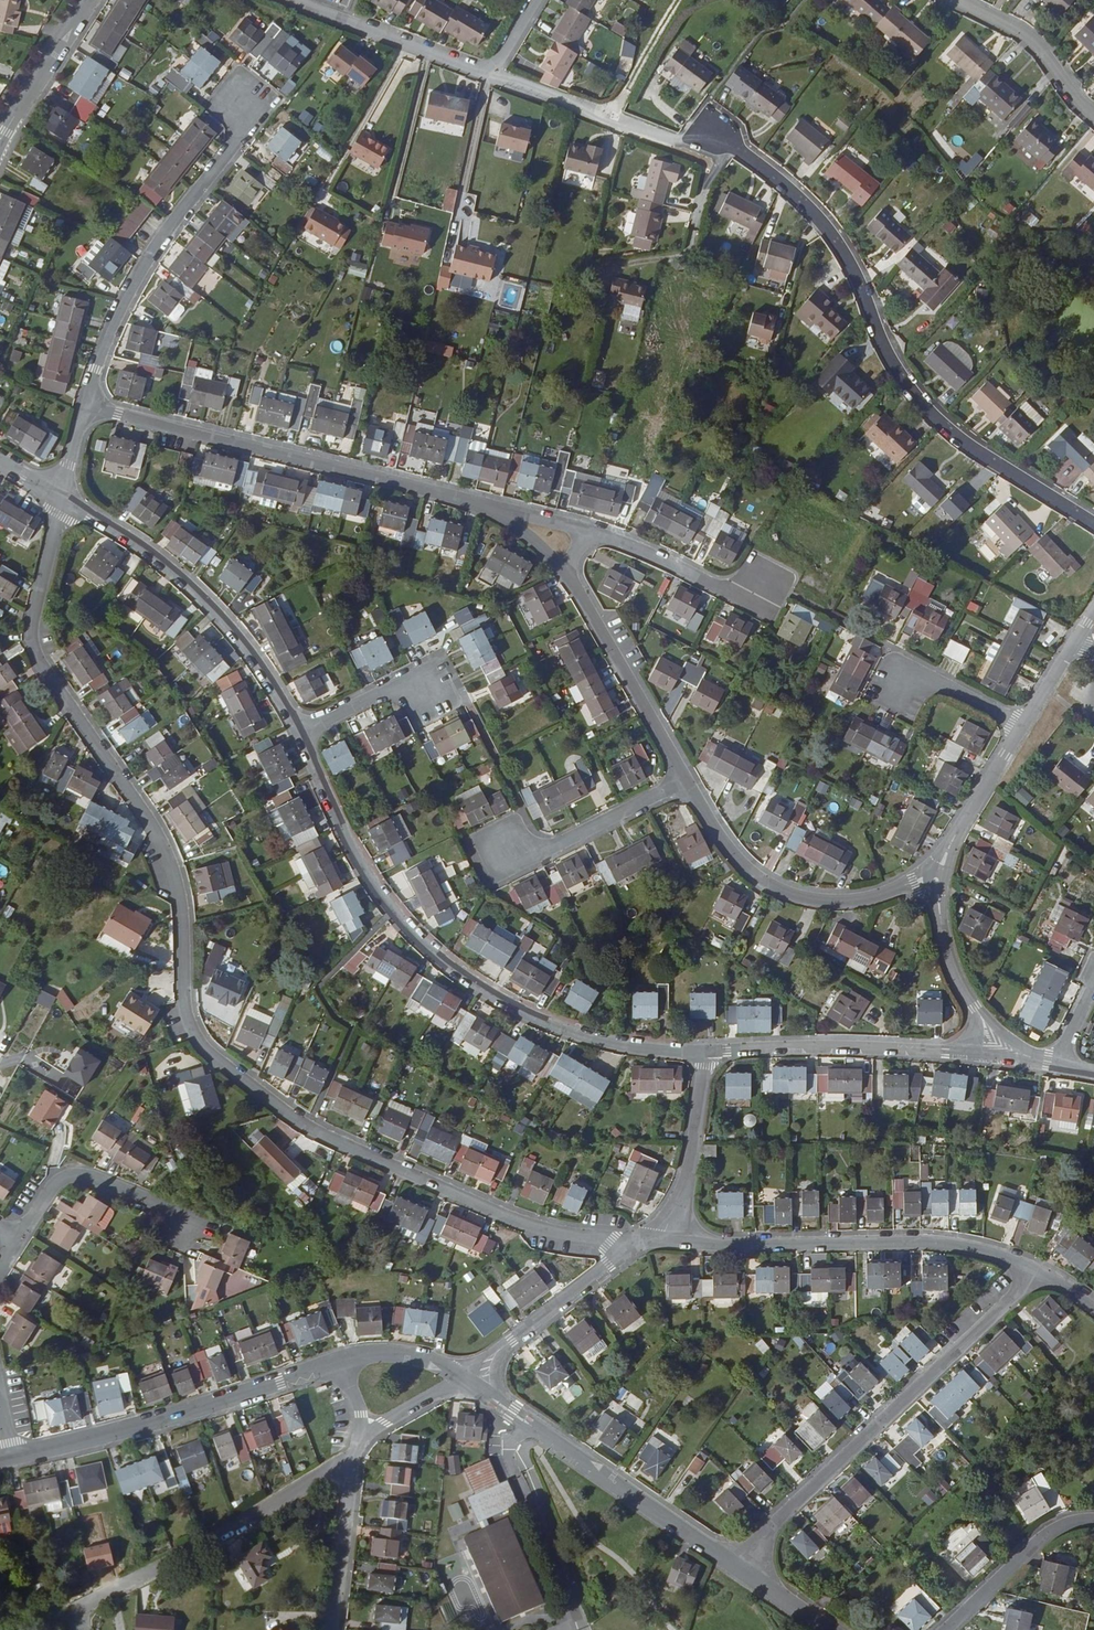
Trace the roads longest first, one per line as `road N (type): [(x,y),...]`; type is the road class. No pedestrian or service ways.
road 1 (residential): [(628,1250),(522,1225),(309,1126),(196,1036),(175,876),(158,835),(34,652),(31,628),(62,499)]
road 2 (residential): [(696,117),(820,217),(848,259),(894,368),(948,429),(1093,526)]
road 3 (residential): [(705,1051),(579,1034),(467,980),(390,907),(357,859),(296,731)]
road 4 (residential): [(495,513),(85,407)]
road 5 (residential): [(1032,1267),(1015,1295),(740,1566)]
road 6 (residential): [(234,94),(257,112),(150,253),(85,407)]
road 7 (residential): [(1032,1267),(933,1242),(664,1239)]
road 8 (residential): [(13,1458),(171,1418),(335,1363)]
road 9 (residential): [(461,1379),(740,1566)]
road 10 (residential): [(296,731),(223,620),(179,577),(62,499)]
road 11 (residential): [(83,1629),(83,1608),(326,1473),(353,1465)]
road 12 (residential): [(936,880),(858,901),(789,892),(729,847),(690,784)]
road 13 (residential): [(296,0),(491,73),(534,0)]
road 14 (residential): [(965,1053),(813,1046),(705,1051)]
road 15 (residential): [(690,784),(570,575)]
road 16 (residential): [(188,1239),(182,1213),(73,1176),(57,1183),(19,1240)]
road 17 (residential): [(501,842),(514,868),(690,784)]
road 18 (residential): [(628,1250),(461,1379)]
road 19 (residential): [(768,581),(754,604),(592,532)]
road 20 (residential): [(705,1051),(691,1171),(664,1239)]
road 21 (residential): [(1093,1518),(1048,1534),(949,1629)]
road 22 (residential): [(960,0),(1044,49),(1093,113)]
road 23 (residential): [(1021,728),(936,880)]
road 24 (tertiary): [(0,143),(87,0)]
road 25 (residential): [(336,1629),(353,1465)]
road 26 (residential): [(430,695),(405,678),(296,731)]
road 27 (residential): [(897,691),(910,669),(1021,728)]
road 28 (residential): [(936,880),(949,955),(978,1011)]
road 29 (residential): [(335,1363),(401,1352),(461,1379)]

